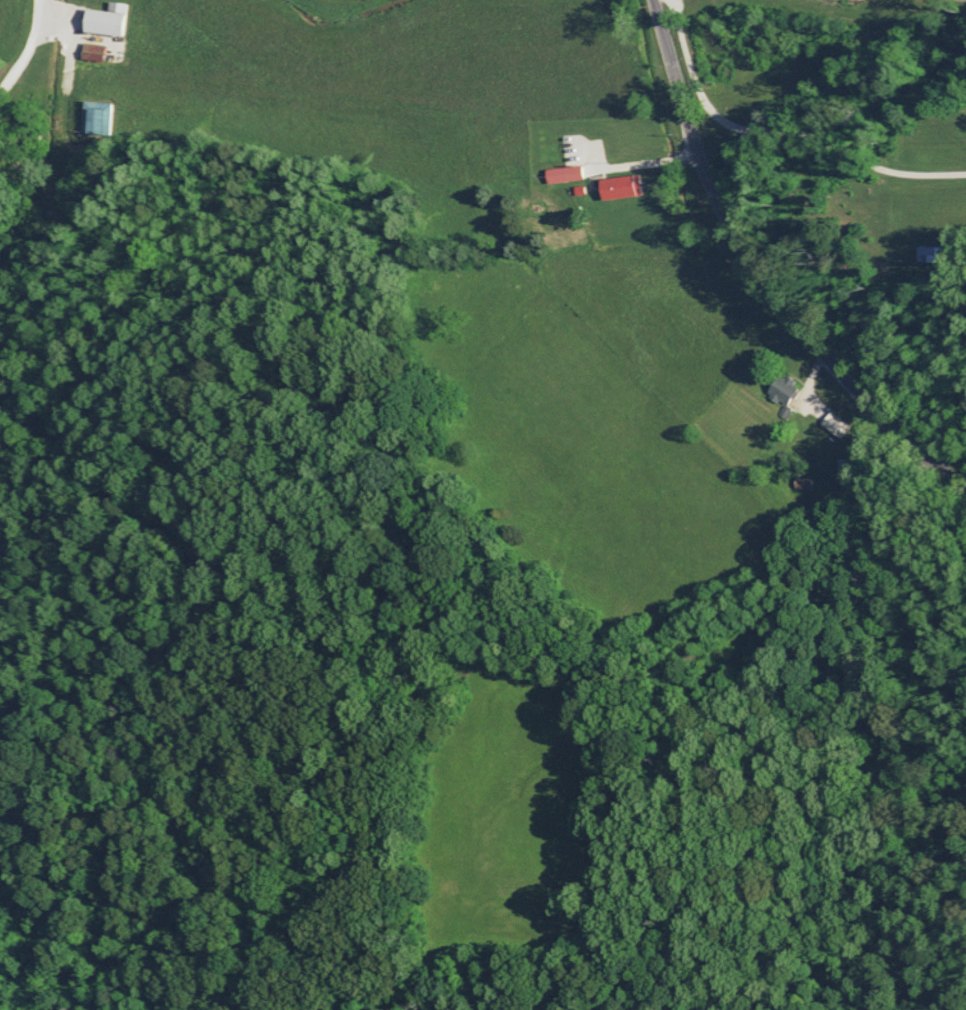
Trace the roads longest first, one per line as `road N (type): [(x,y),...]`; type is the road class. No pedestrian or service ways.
road 1 (residential): [(965,484),(911,443),(837,367),(741,238),(699,151),(655,0)]

